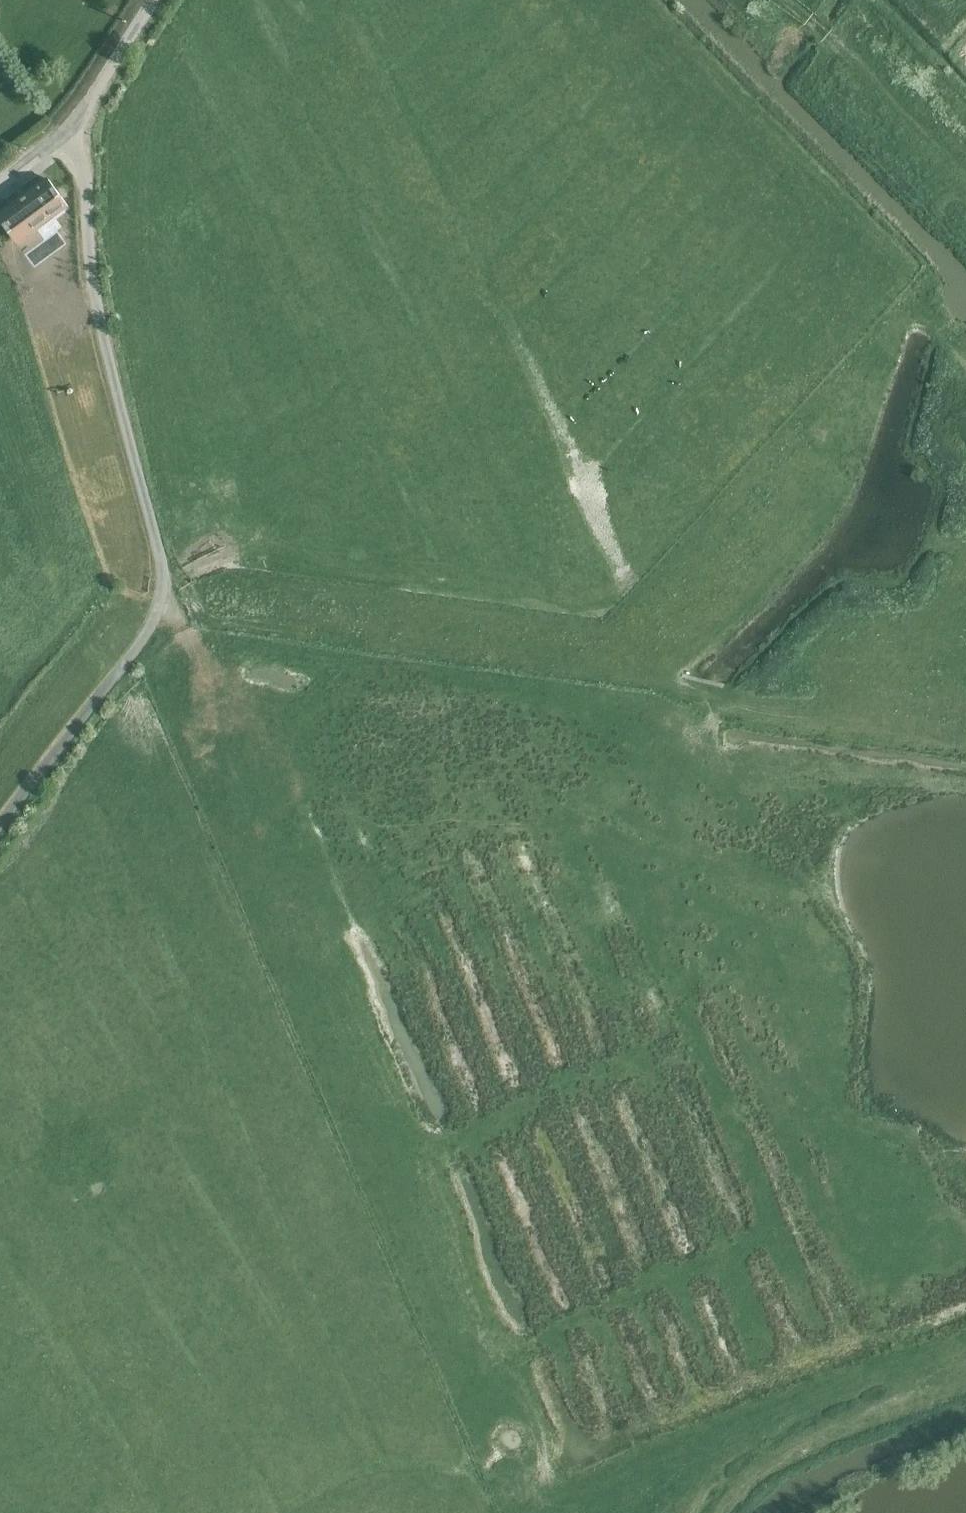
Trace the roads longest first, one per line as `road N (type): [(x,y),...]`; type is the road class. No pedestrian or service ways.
road 1 (unclassified): [(0,826),(133,654),(162,599),(163,563),(97,293),(82,162),(67,132)]
road 2 (unclassified): [(155,0),(67,132)]

